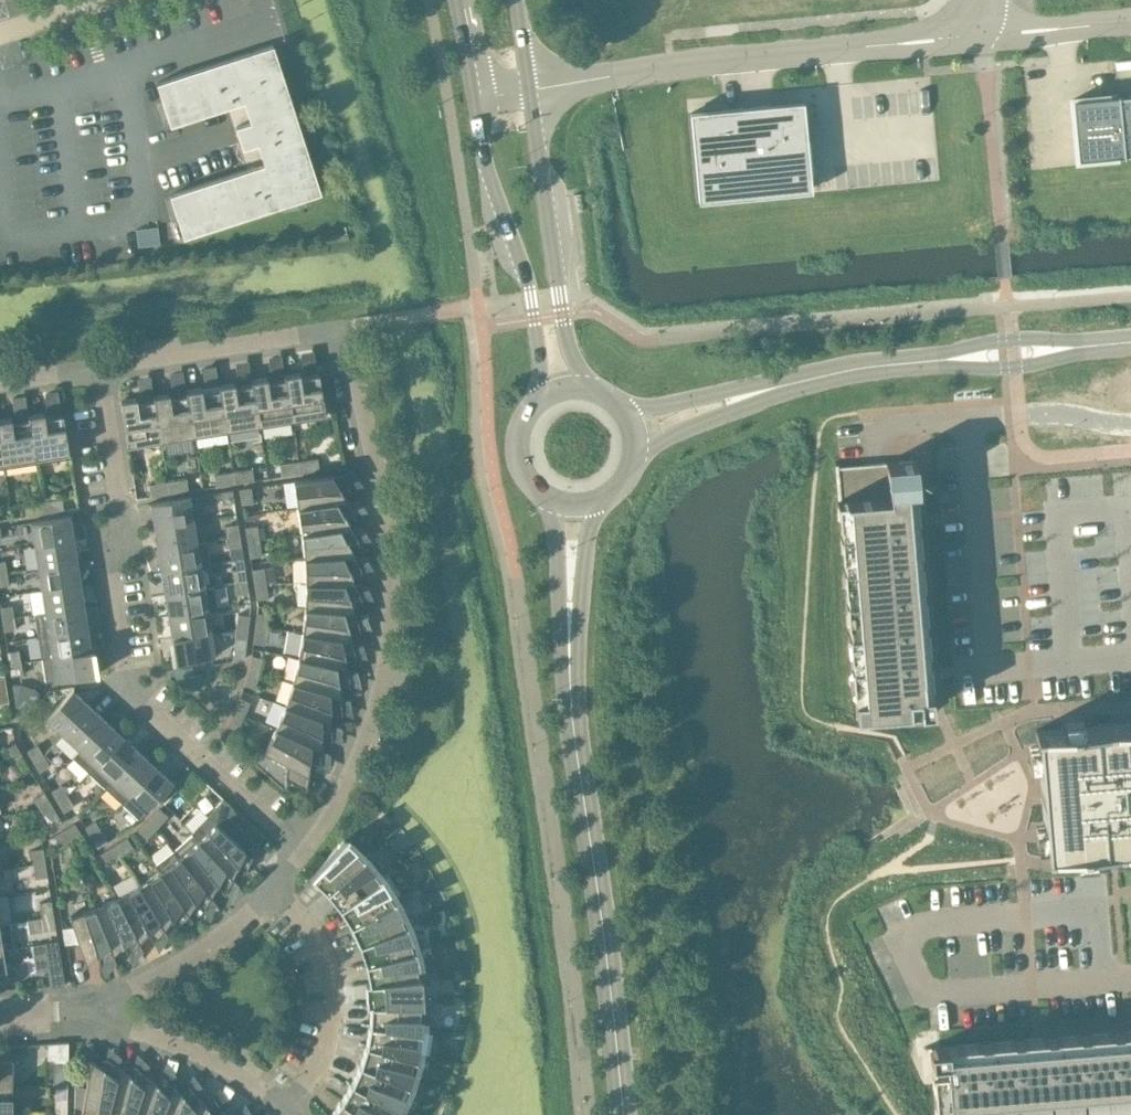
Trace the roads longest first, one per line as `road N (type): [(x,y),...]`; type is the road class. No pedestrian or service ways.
road 1 (residential): [(99,368),(311,336),(335,338),(349,358),(386,552),(382,654),(342,788),(305,853)]
road 2 (residential): [(305,853),(128,686),(110,569),(122,520),(99,368)]
road 3 (secondary): [(569,644),(622,1114)]
road 4 (unclassified): [(983,33),(530,87)]
road 5 (secondary): [(475,93),(485,158),(528,280),(541,399)]
road 6 (secondary): [(587,387),(563,315),(530,87)]
road 7 (residential): [(1130,423),(1037,414),(873,427),(876,463)]
road 8 (residential): [(273,889),(315,936),(333,978),(333,1032),(291,1109)]
road 9 (residential): [(291,1109),(206,1057),(95,1010)]
road 10 (residential): [(95,1010),(196,954),(273,889)]
road 11 (unclassified): [(1106,344),(1002,340),(915,362)]
road 12 (unclassified): [(915,362),(1015,366),(1106,344)]
road 13 (unclassified): [(774,387),(623,407)]
road 14 (unclassified): [(637,450),(774,387)]
road 15 (unclassified): [(983,33),(1130,22)]
road 16 (secondary): [(569,644),(594,503)]
road 17 (unclassified): [(774,387),(915,362)]
road 18 (secondary): [(556,502),(569,644)]
road 19 (secondary): [(541,399),(521,426),(518,449),(529,481),(556,502)]

